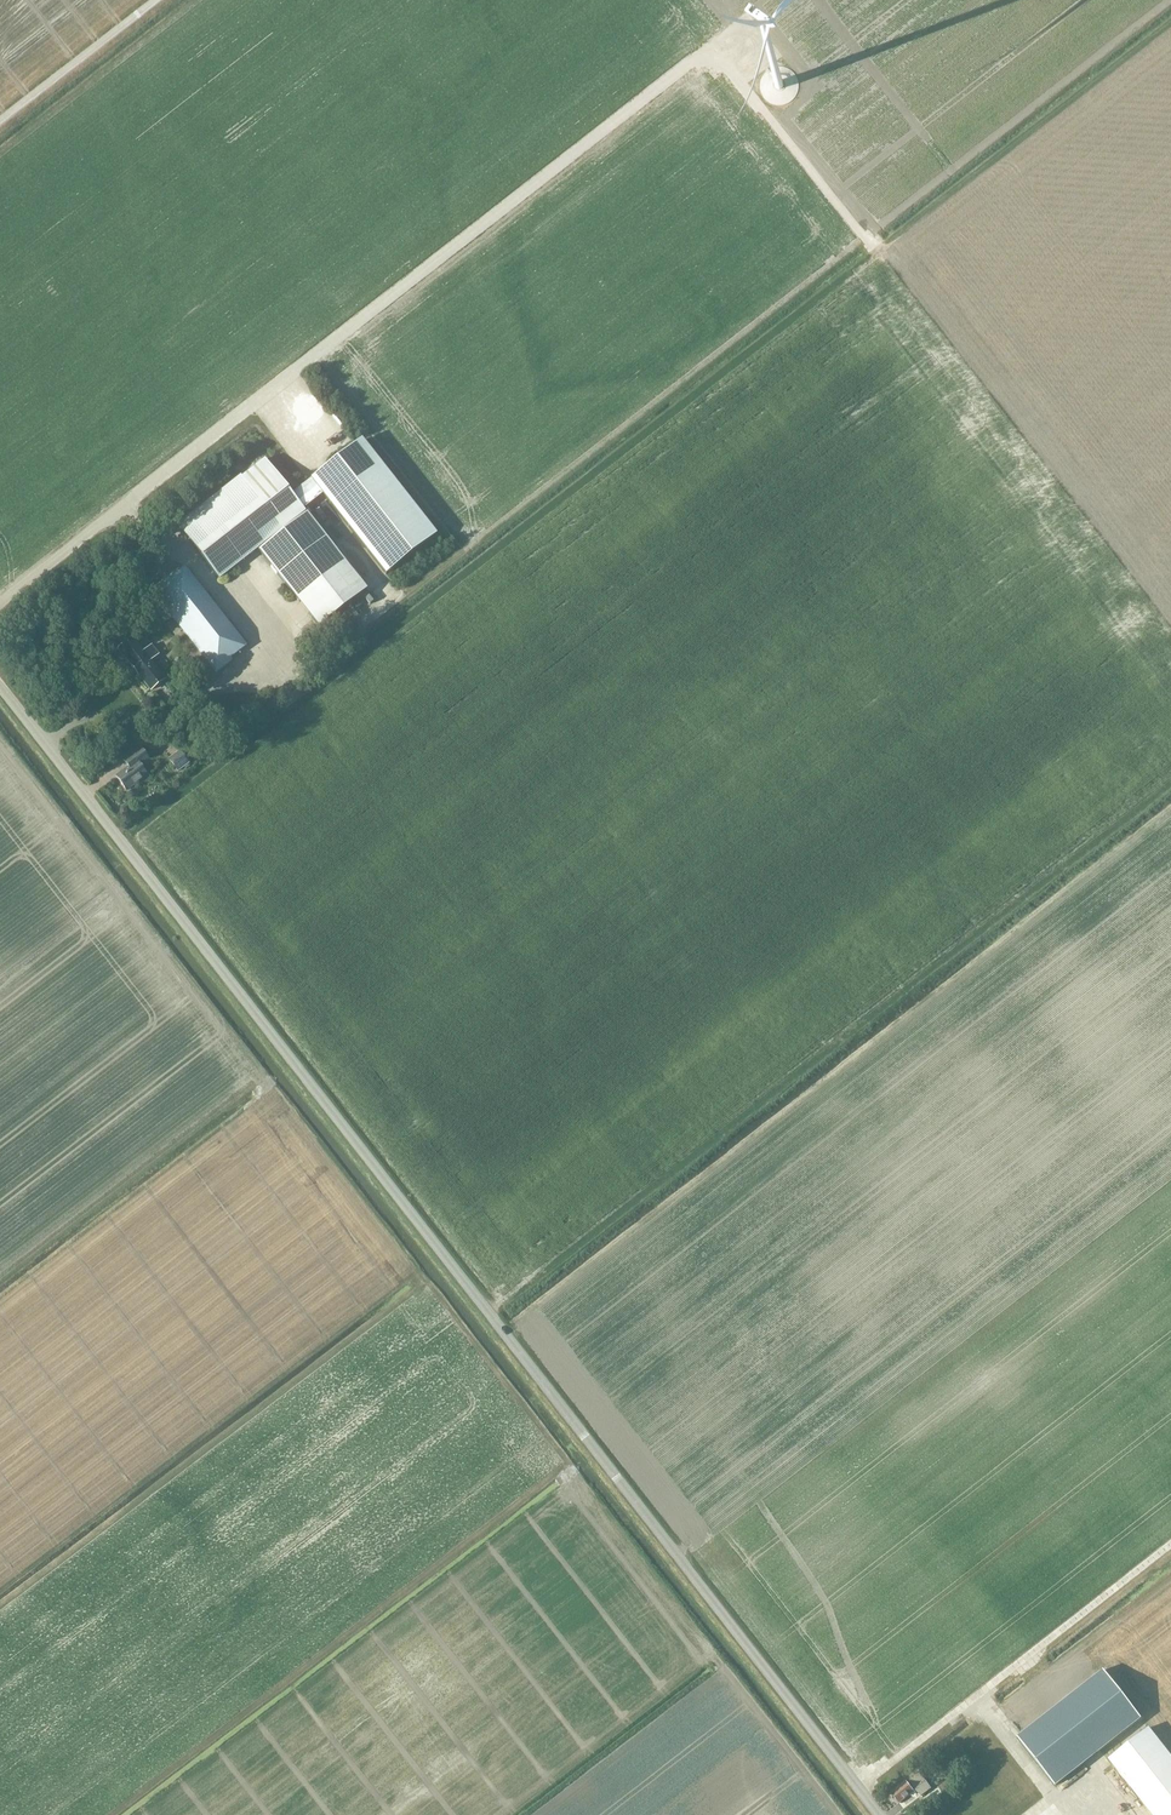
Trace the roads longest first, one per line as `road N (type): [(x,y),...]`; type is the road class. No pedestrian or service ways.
road 1 (unclassified): [(874,1814),(0,684)]

